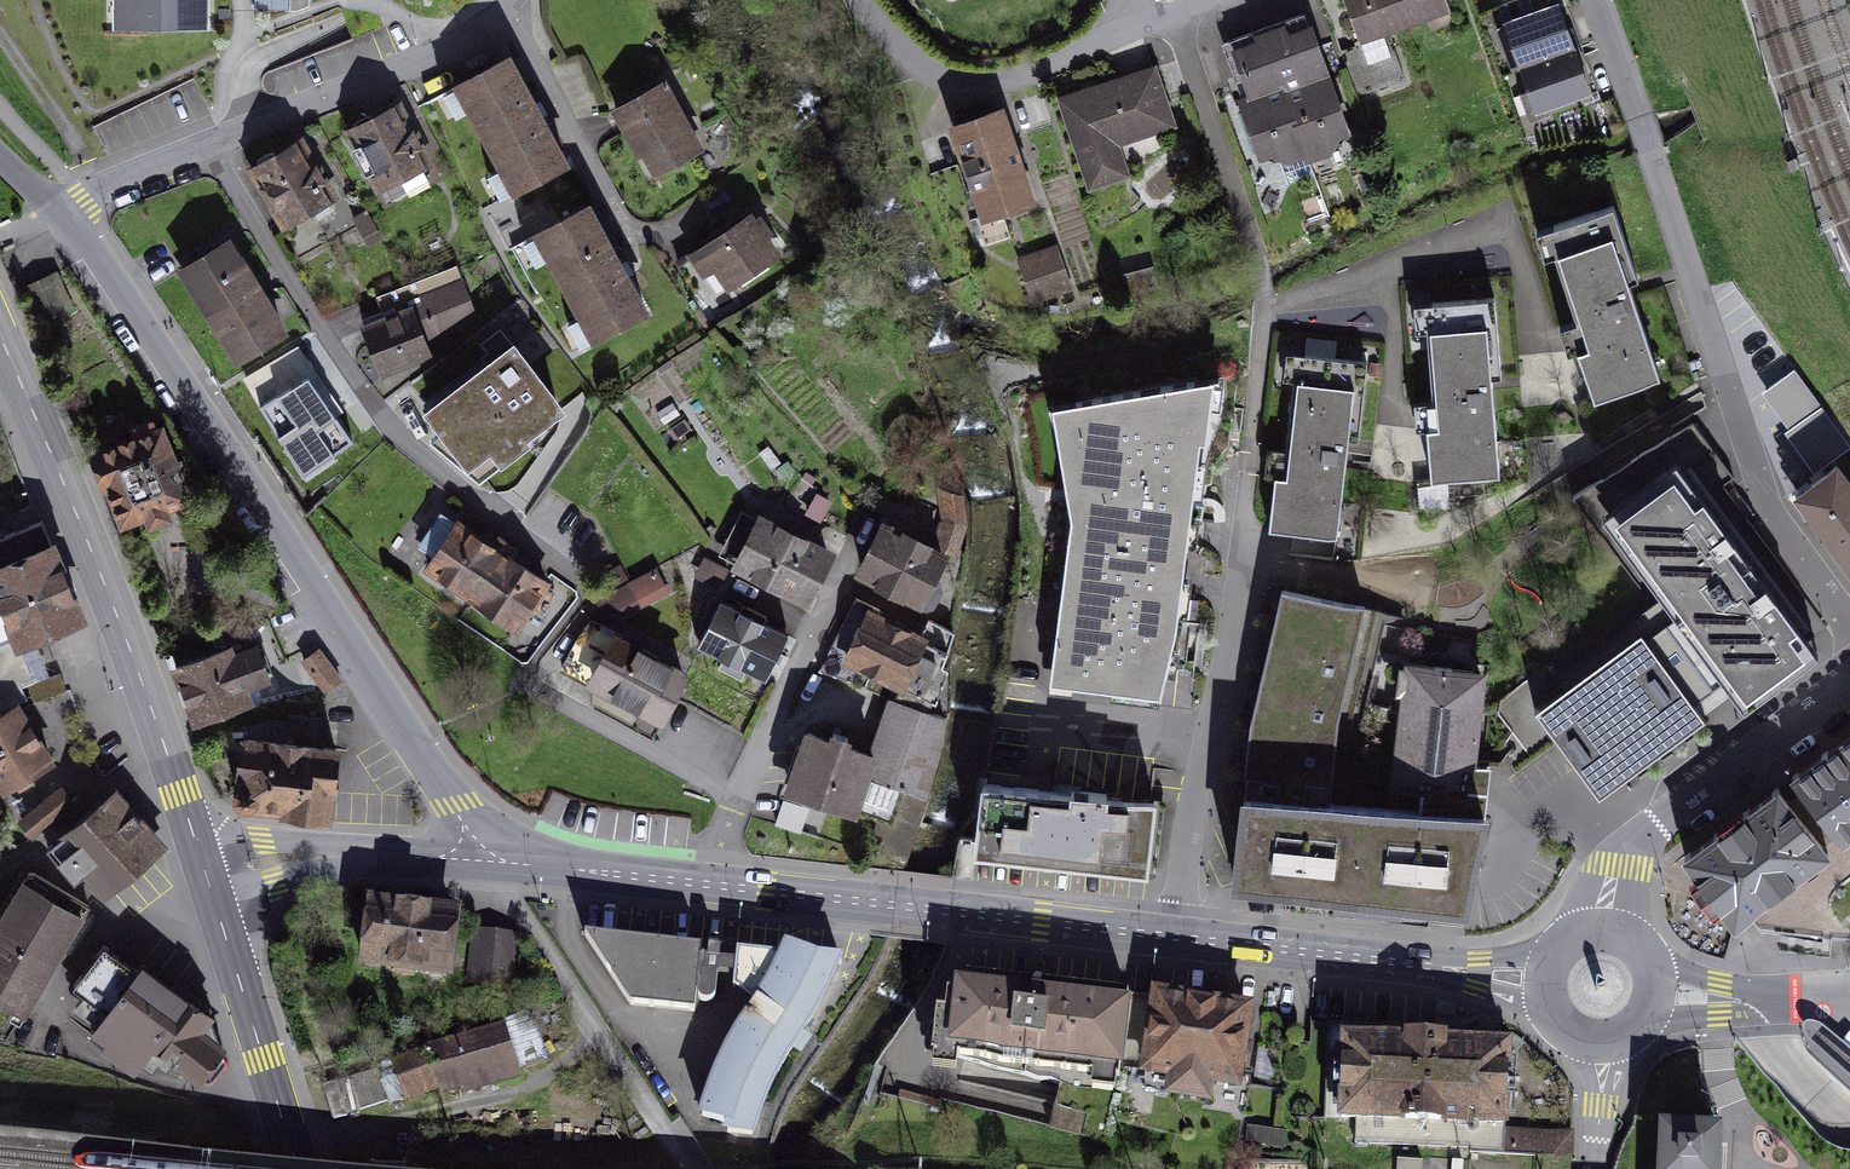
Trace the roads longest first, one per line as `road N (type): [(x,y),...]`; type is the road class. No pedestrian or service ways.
road 1 (residential): [(1182,938),(1230,624),(1265,311),(1505,214)]
road 2 (residential): [(494,861),(275,522),(58,209)]
road 3 (residential): [(1596,0),(1782,533),(1849,631)]
road 4 (primary): [(0,339),(146,694),(207,878)]
road 5 (residential): [(215,145),(307,310),(379,413),(490,517),(568,568)]
road 6 (residential): [(1182,938),(720,885)]
road 7 (residential): [(1849,679),(1641,838),(1618,865),(1600,930)]
road 8 (residential): [(1544,980),(1182,938)]
road 9 (residential): [(720,885),(732,819),(842,590)]
road 10 (residential): [(215,145),(412,70),(506,17)]
road 11 (residential): [(856,0),(920,62),(968,86),(1000,84),(1127,32)]
road 12 (primary): [(207,878),(299,1168)]
road 13 (residential): [(494,861),(314,856),(207,878)]
road 14 (residential): [(506,17),(629,241)]
road 15 (residential): [(720,885),(494,861)]
road 16 (residential): [(1601,1042),(1634,1031),(1656,992),(1642,949),(1600,930)]
road 17 (residential): [(58,209),(215,145)]
road 18 (residential): [(1592,1168),(1601,1042)]

